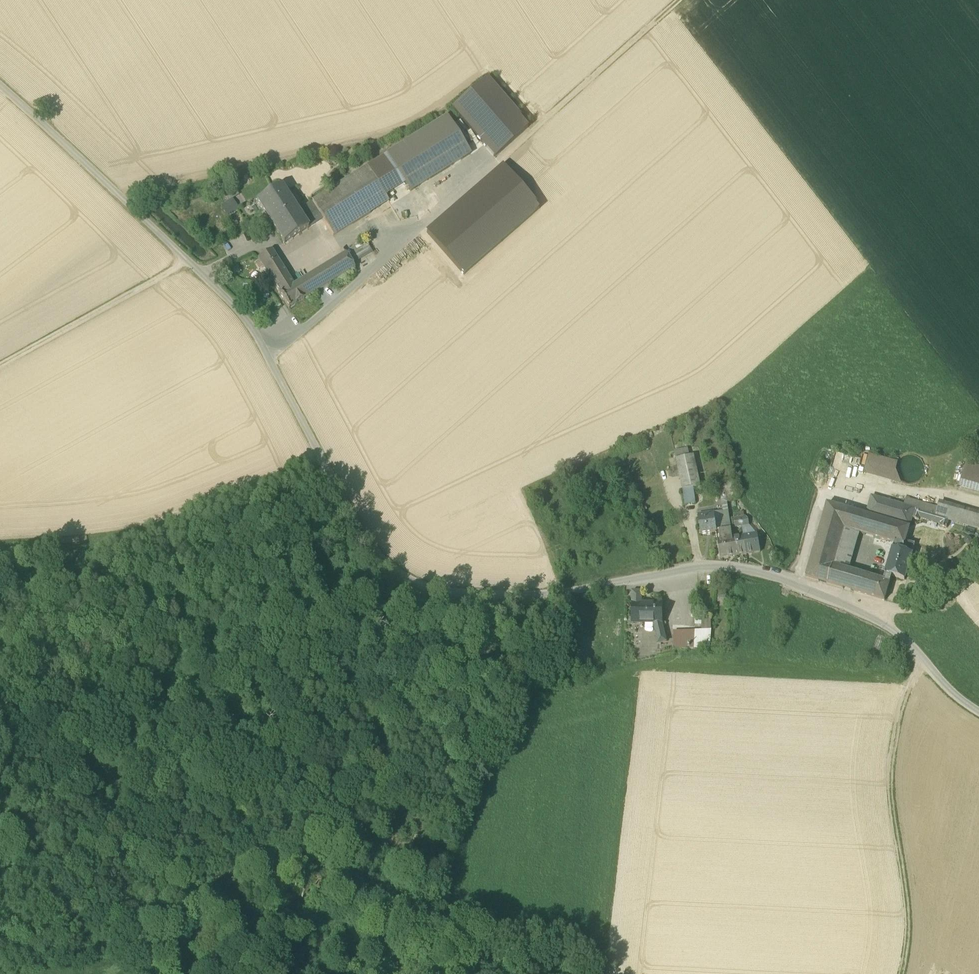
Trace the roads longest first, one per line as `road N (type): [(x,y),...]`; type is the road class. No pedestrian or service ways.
road 1 (residential): [(978,712),(875,620),(766,573),(701,568),(559,595),(432,592),(386,567),(246,318),(0,88)]
road 2 (track): [(357,526),(0,701)]
road 3 (track): [(924,659),(890,742),(888,786),(914,941),(908,973)]
road 4 (track): [(487,172),(680,0)]

